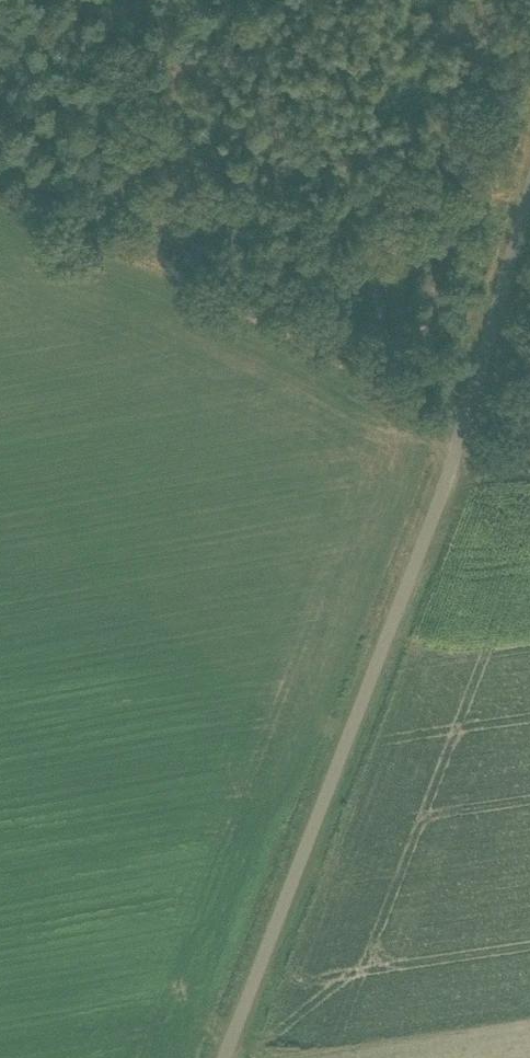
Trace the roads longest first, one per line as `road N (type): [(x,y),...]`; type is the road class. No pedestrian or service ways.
road 1 (unclassified): [(225,1057),(470,423),(529,198)]

